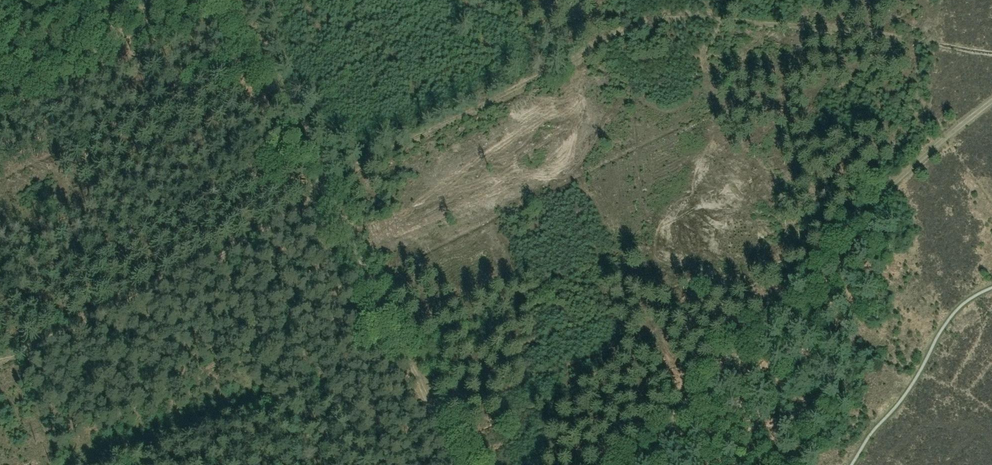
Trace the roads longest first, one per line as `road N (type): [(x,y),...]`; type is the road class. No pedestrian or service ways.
road 1 (track): [(645,464),(859,214),(916,153),(991,92)]
road 2 (track): [(453,464),(328,190)]
road 3 (track): [(328,190),(236,0)]

